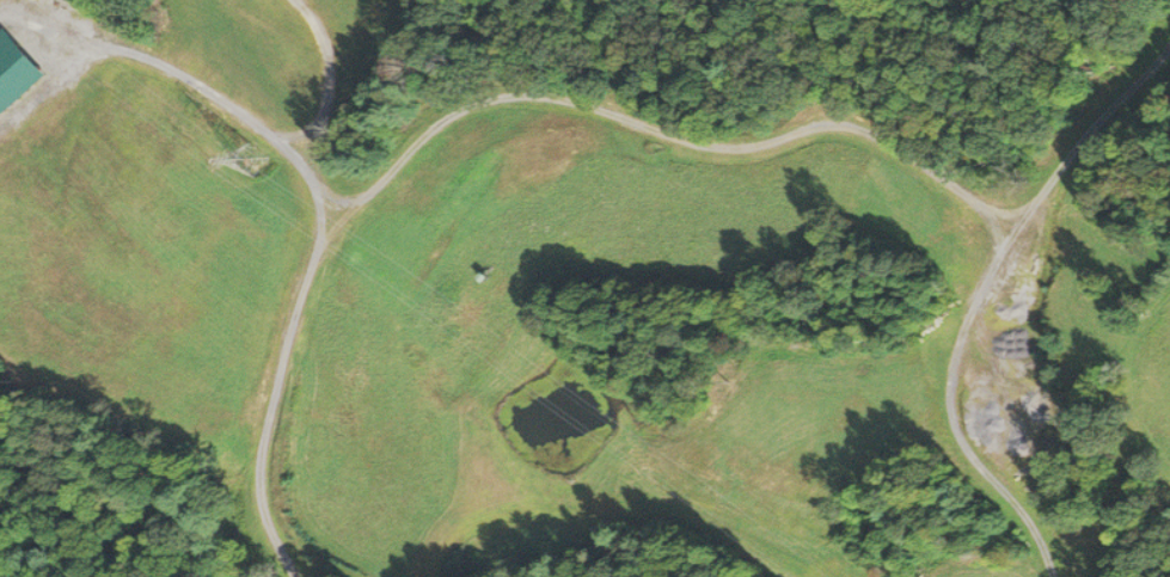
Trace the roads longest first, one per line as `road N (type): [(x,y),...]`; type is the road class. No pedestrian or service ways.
road 1 (residential): [(314,201),(355,200),(448,115),(497,96),(549,94),(654,133),(737,149),(837,123),(894,142),(1004,227)]
road 2 (residential): [(292,576),(256,471),(281,351),(320,229),(310,171),(225,96),(105,38)]
road 3 (residential): [(1004,227),(951,373),(950,422),(1012,523),(1048,558),(1053,576)]
road 4 (residential): [(1004,227),(1169,51)]

